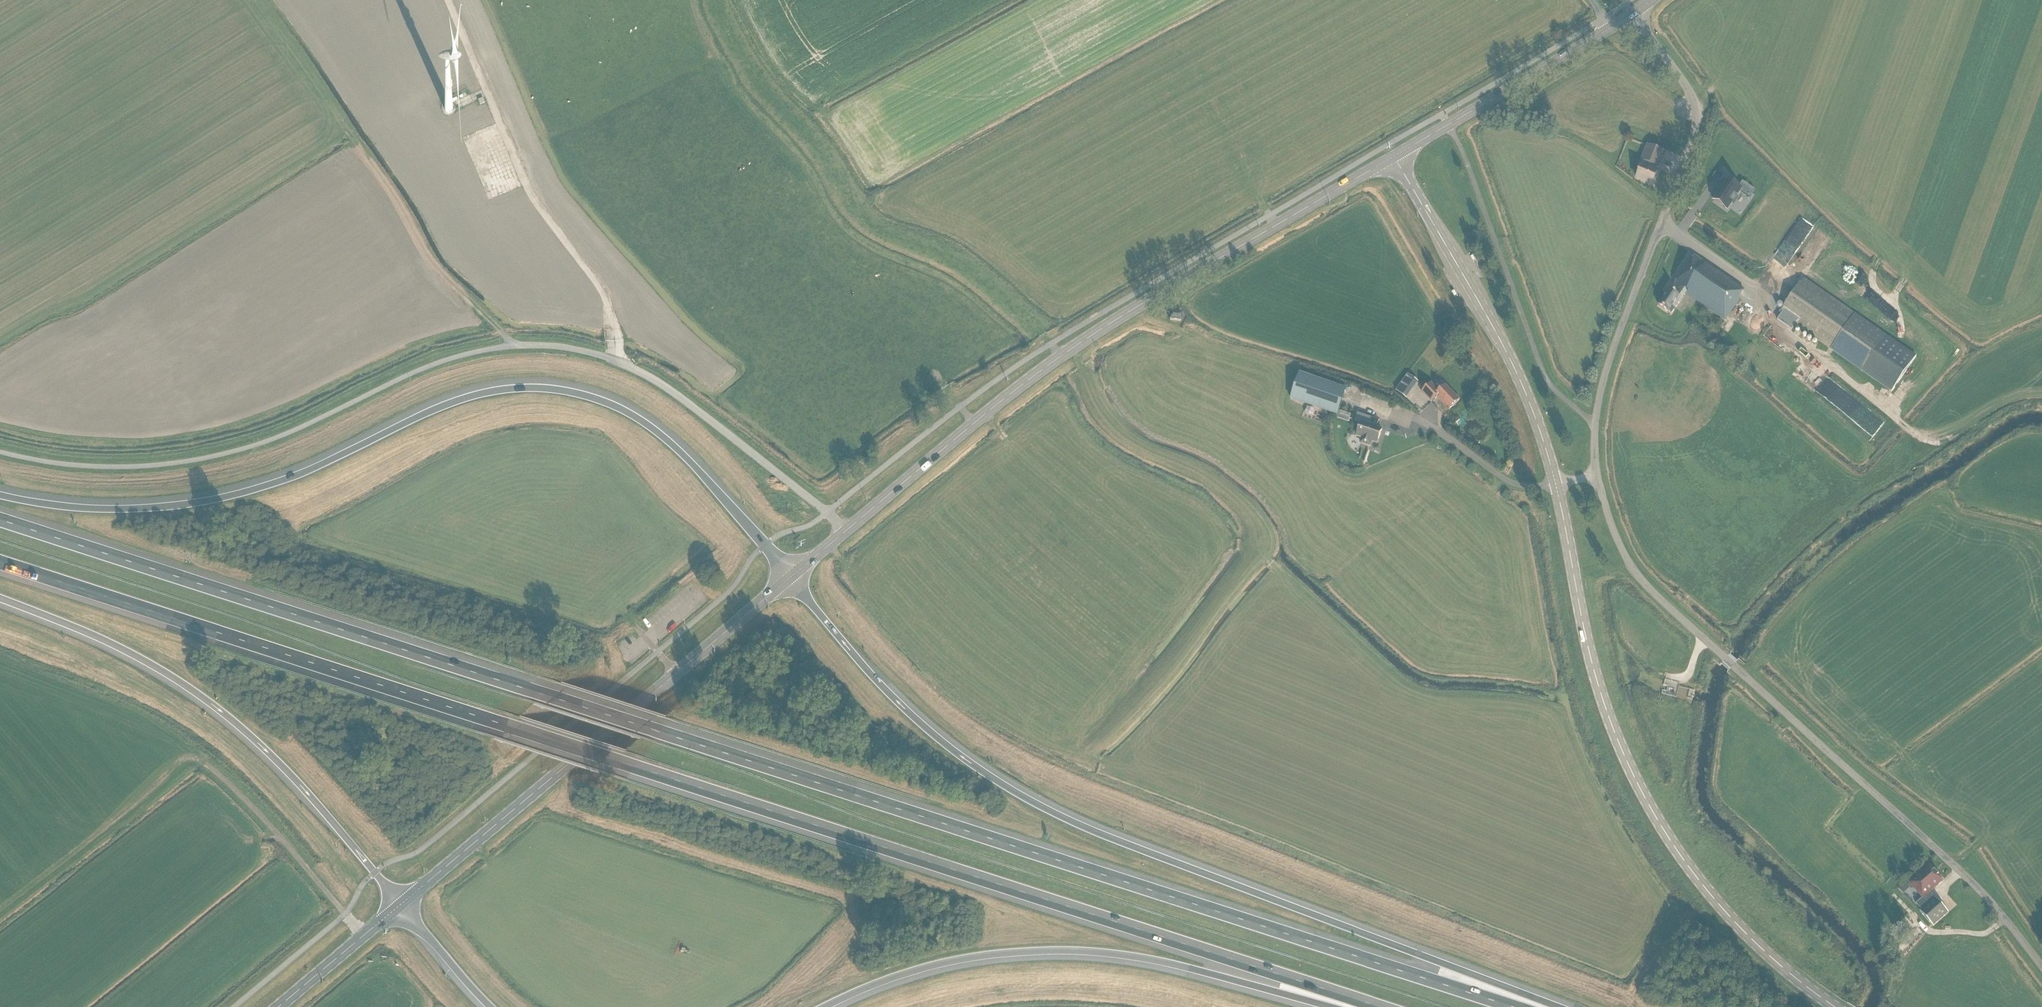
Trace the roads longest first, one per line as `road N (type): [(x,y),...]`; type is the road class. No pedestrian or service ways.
road 1 (motorway): [(1517,1006),(0,519)]
road 2 (motorway): [(0,563),(1379,1006)]
road 3 (track): [(715,0),(743,63),(818,149),(858,211),(973,274),(1081,366),(1108,421),(1126,437),(1198,471),(1250,516),(1254,559),(1151,686)]
road 4 (motorway): [(790,578),(671,443),(627,412),(557,390),(460,400),(300,474),(203,502),(99,509),(0,495)]
road 5 (motorway): [(1543,1006),(1073,825),(940,740),(790,578)]
road 6 (unclassified): [(2041,967),(1977,887),(1642,582),(1621,550),(1597,475)]
road 7 (secondary): [(846,531),(1063,355),(1395,157)]
road 8 (tertiary): [(1835,1006),(1746,937),(1641,797),(1586,646),(1556,483)]
road 9 (motorway): [(837,1006),(960,963),(1073,954),(1145,961),(1342,1006)]
road 10 (motorway): [(0,600),(136,660),(225,715),(280,765),(400,905)]
road 11 (secondary): [(400,905),(790,578)]
road 12 (unclassified): [(1597,475),(1601,387),(1698,120),(1696,101),(1634,12)]
road 13 (track): [(515,346),(435,266),(397,196),(256,0)]
road 14 (unclassified): [(515,346),(578,350),(647,375),(846,531)]
road 15 (tertiary): [(1556,483),(1515,368),(1395,157)]
road 16 (secondary): [(1395,157),(1611,28)]
road 17 (secondary): [(279,1006),(400,905)]
road 18 (motorway): [(400,905),(490,1006)]

